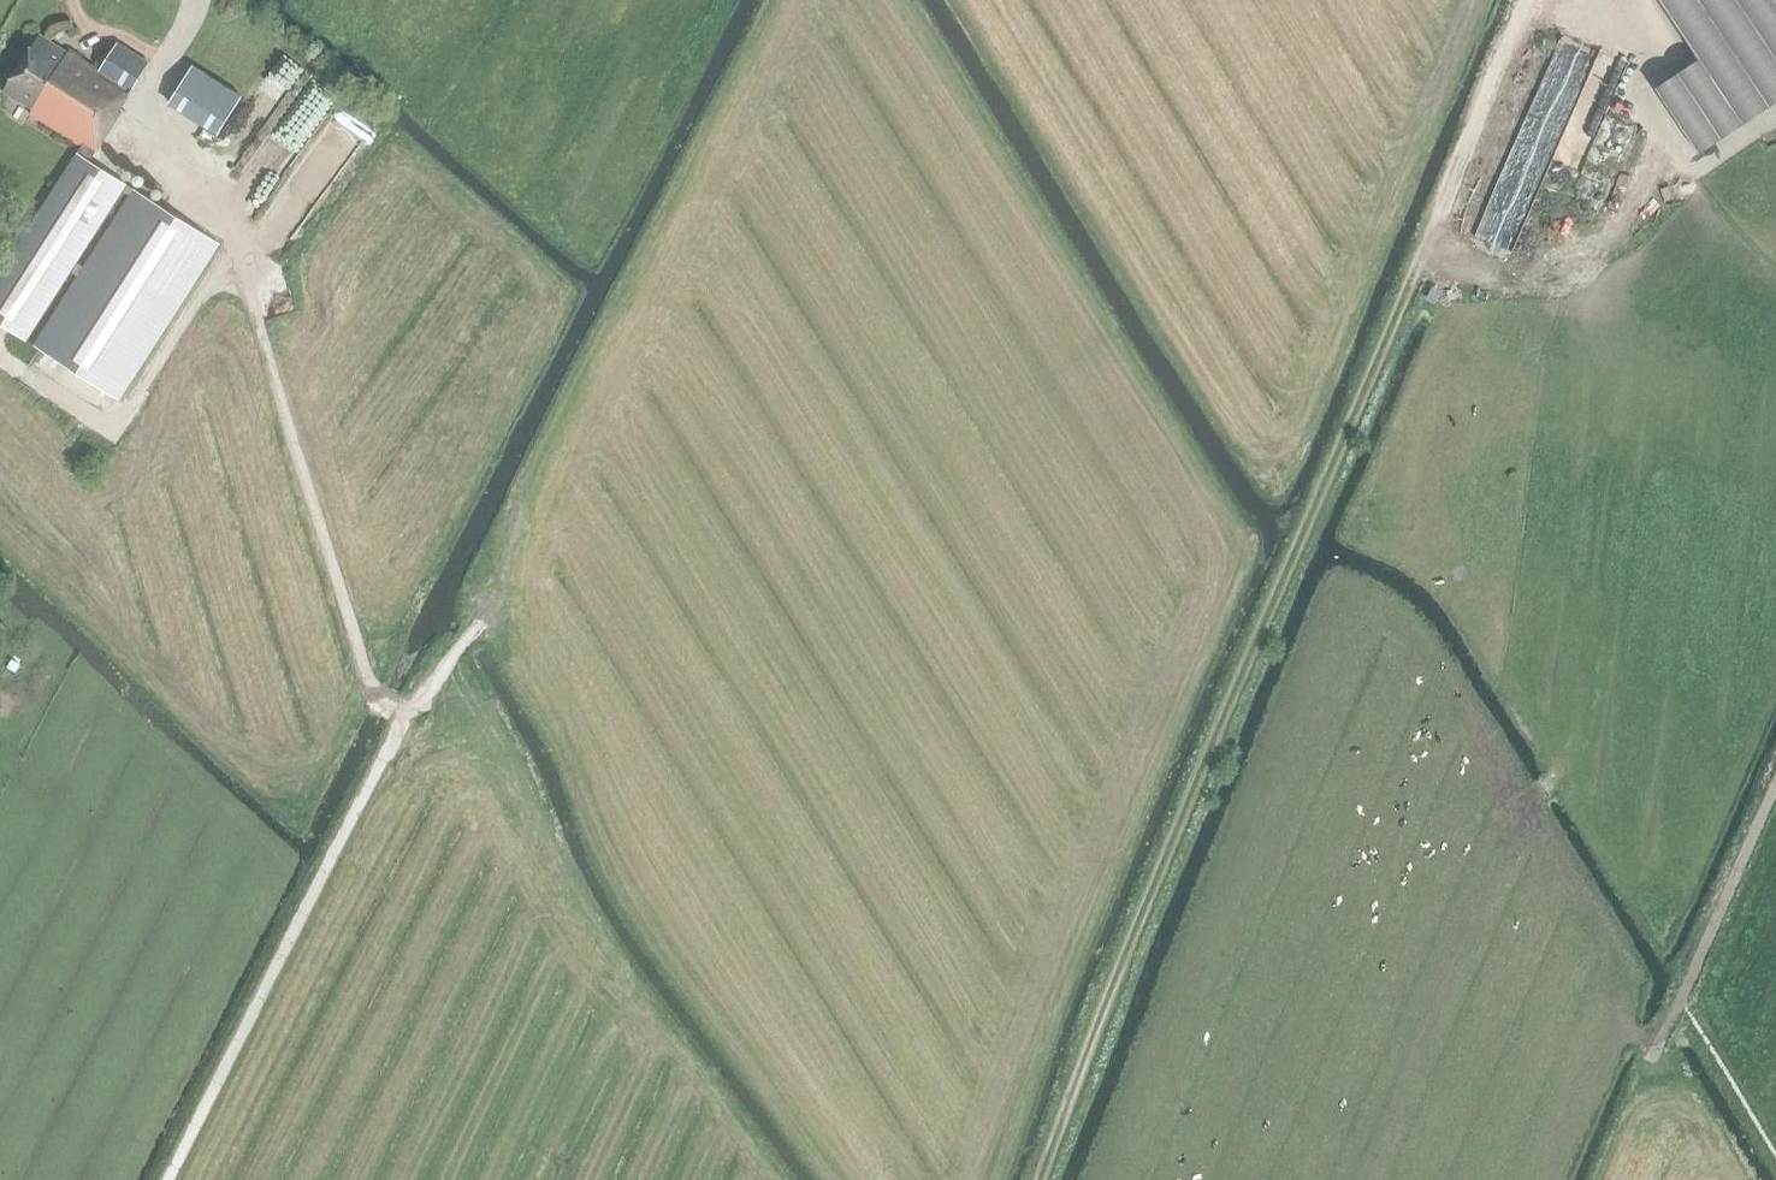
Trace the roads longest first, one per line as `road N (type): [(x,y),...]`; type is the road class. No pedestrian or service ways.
road 1 (track): [(1039,1179),(1532,0)]
road 2 (track): [(1775,786),(1680,1001)]
road 3 (track): [(1680,1001),(1775,1155)]

